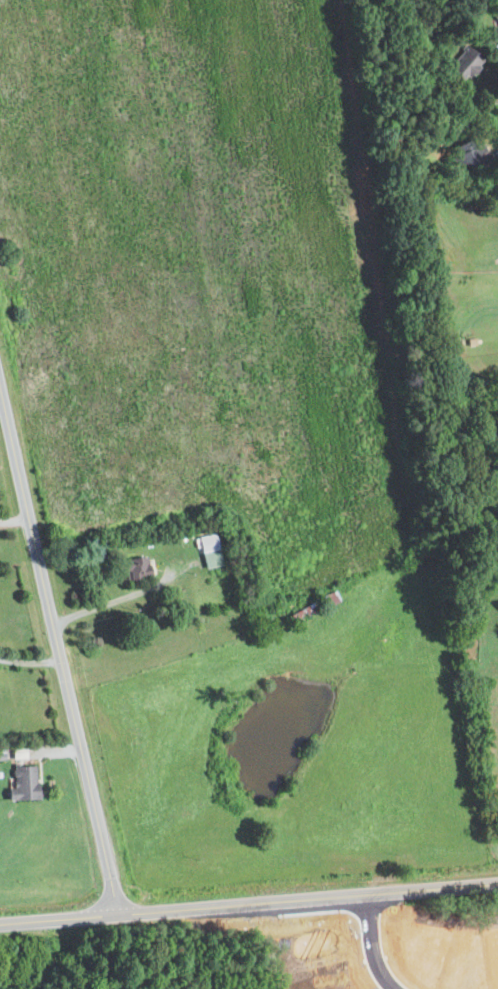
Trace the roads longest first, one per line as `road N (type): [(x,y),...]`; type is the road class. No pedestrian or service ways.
road 1 (residential): [(116,912),(0,388)]
road 2 (tertiary): [(116,912),(497,886)]

